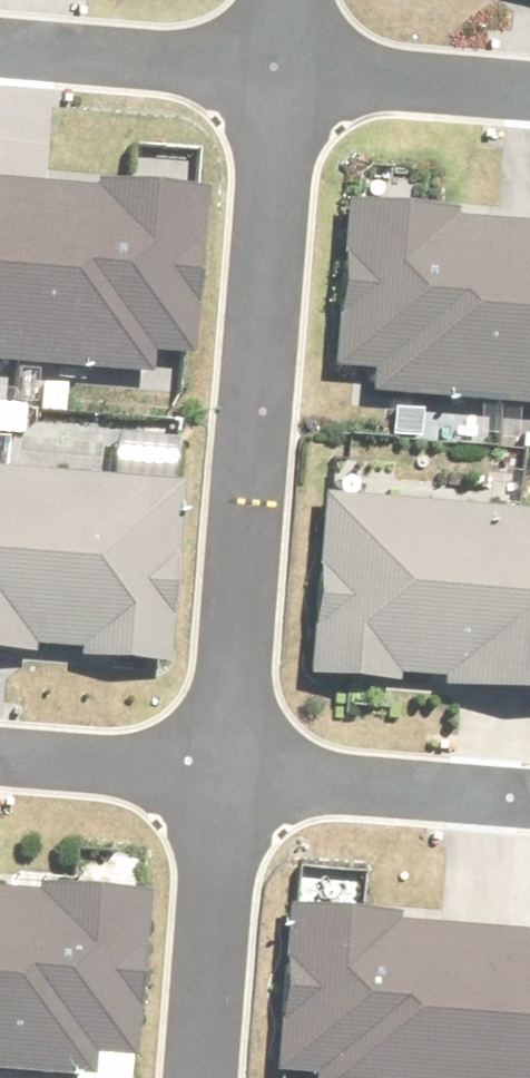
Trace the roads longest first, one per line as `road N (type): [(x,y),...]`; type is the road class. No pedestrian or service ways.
road 1 (residential): [(225,779),(282,72)]
road 2 (residential): [(225,779),(529,807)]
road 3 (residential): [(199,1077),(225,779)]
road 4 (residential): [(0,47),(282,72)]
road 5 (residential): [(282,72),(529,91)]
road 6 (residential): [(0,760),(225,779)]

